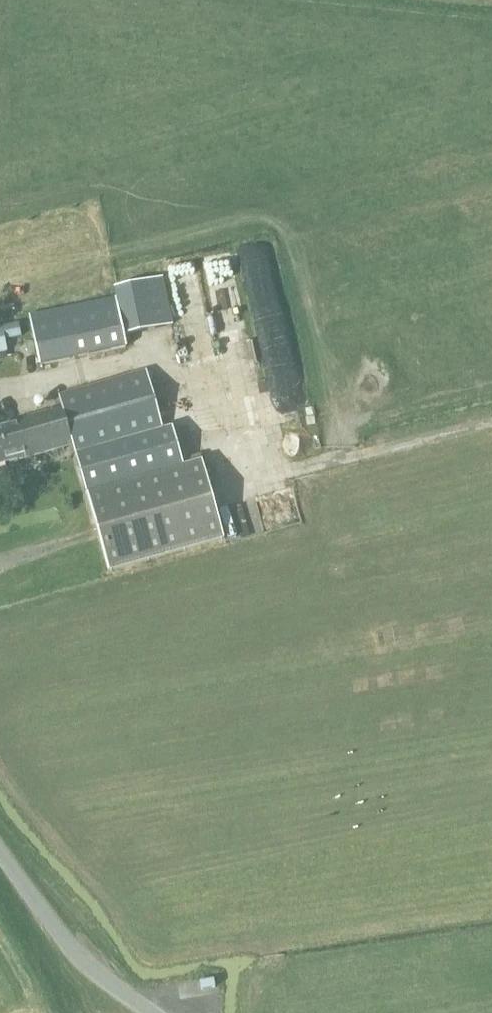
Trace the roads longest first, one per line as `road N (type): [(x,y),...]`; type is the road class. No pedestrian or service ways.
road 1 (track): [(491,421),(244,479),(157,359),(0,388)]
road 2 (unclassified): [(153,1012),(56,930),(0,851)]

